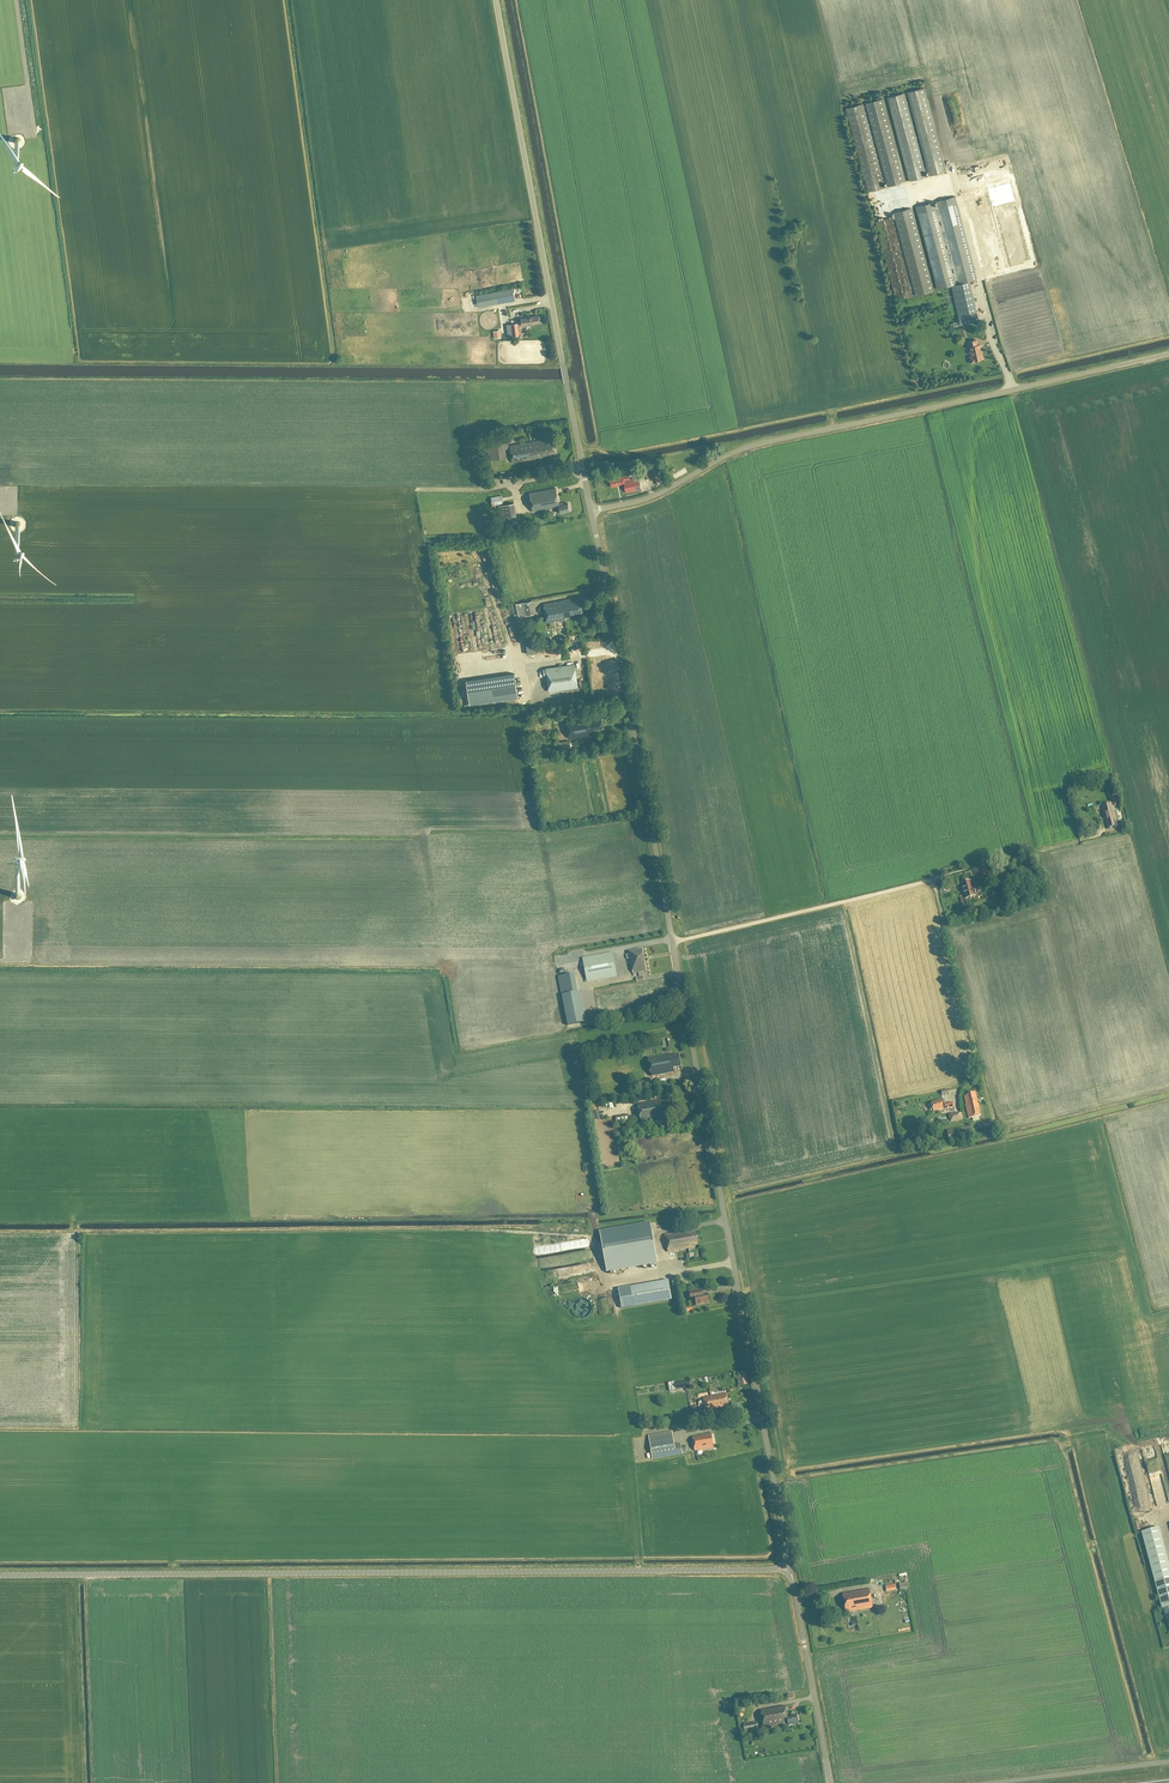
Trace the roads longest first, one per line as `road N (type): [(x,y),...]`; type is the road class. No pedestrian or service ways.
road 1 (unclassified): [(791,1570),(591,510)]
road 2 (unclassified): [(0,1576),(791,1570)]
road 3 (unclassified): [(591,510),(652,497),(760,443),(1168,353)]
road 4 (unclassified): [(591,510),(495,0)]
road 5 (unclassified): [(830,1782),(791,1570)]
road 6 (unclassified): [(1168,1761),(991,1782)]

